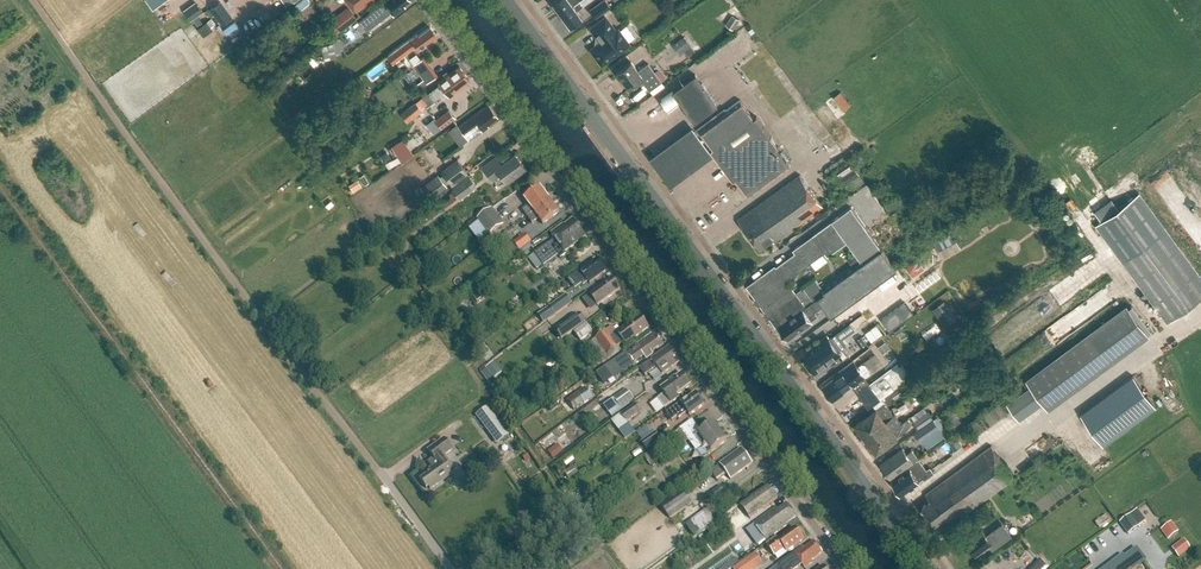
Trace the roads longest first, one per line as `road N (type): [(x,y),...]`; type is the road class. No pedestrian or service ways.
road 1 (unclassified): [(849,568),(426,0)]
road 2 (secondary): [(929,568),(511,0)]
road 3 (track): [(31,0),(377,471)]
road 4 (residential): [(377,471),(450,568)]

